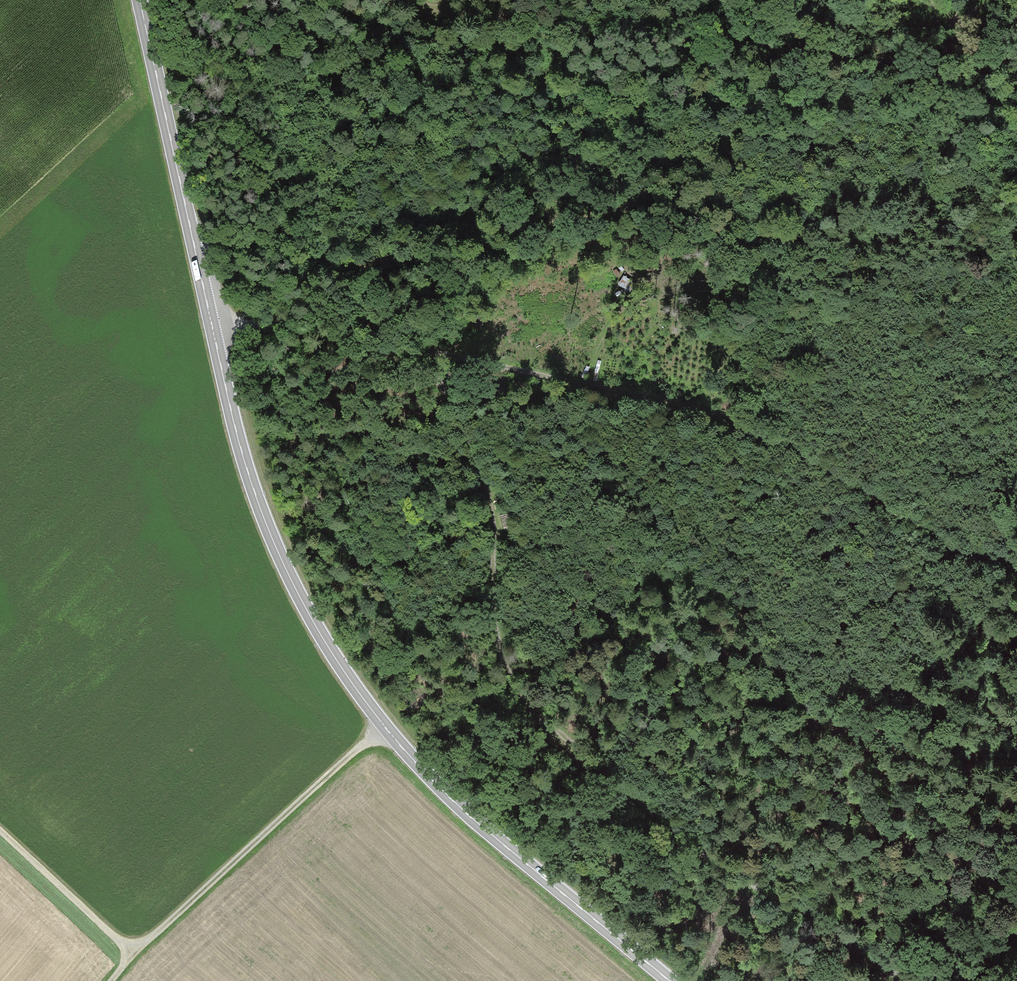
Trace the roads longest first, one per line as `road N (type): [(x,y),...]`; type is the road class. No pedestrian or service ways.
road 1 (primary): [(669,980),(434,782),(382,725),(301,598),(244,461),(140,0)]
road 2 (track): [(1016,578),(763,428),(292,322),(210,318)]
road 3 (track): [(410,347),(444,391),(486,493),(499,644),(532,700),(644,810),(905,980)]
road 4 (track): [(1016,105),(843,55),(396,0)]
road 5 (track): [(112,980),(382,725)]
road 6 (track): [(137,951),(0,826)]

